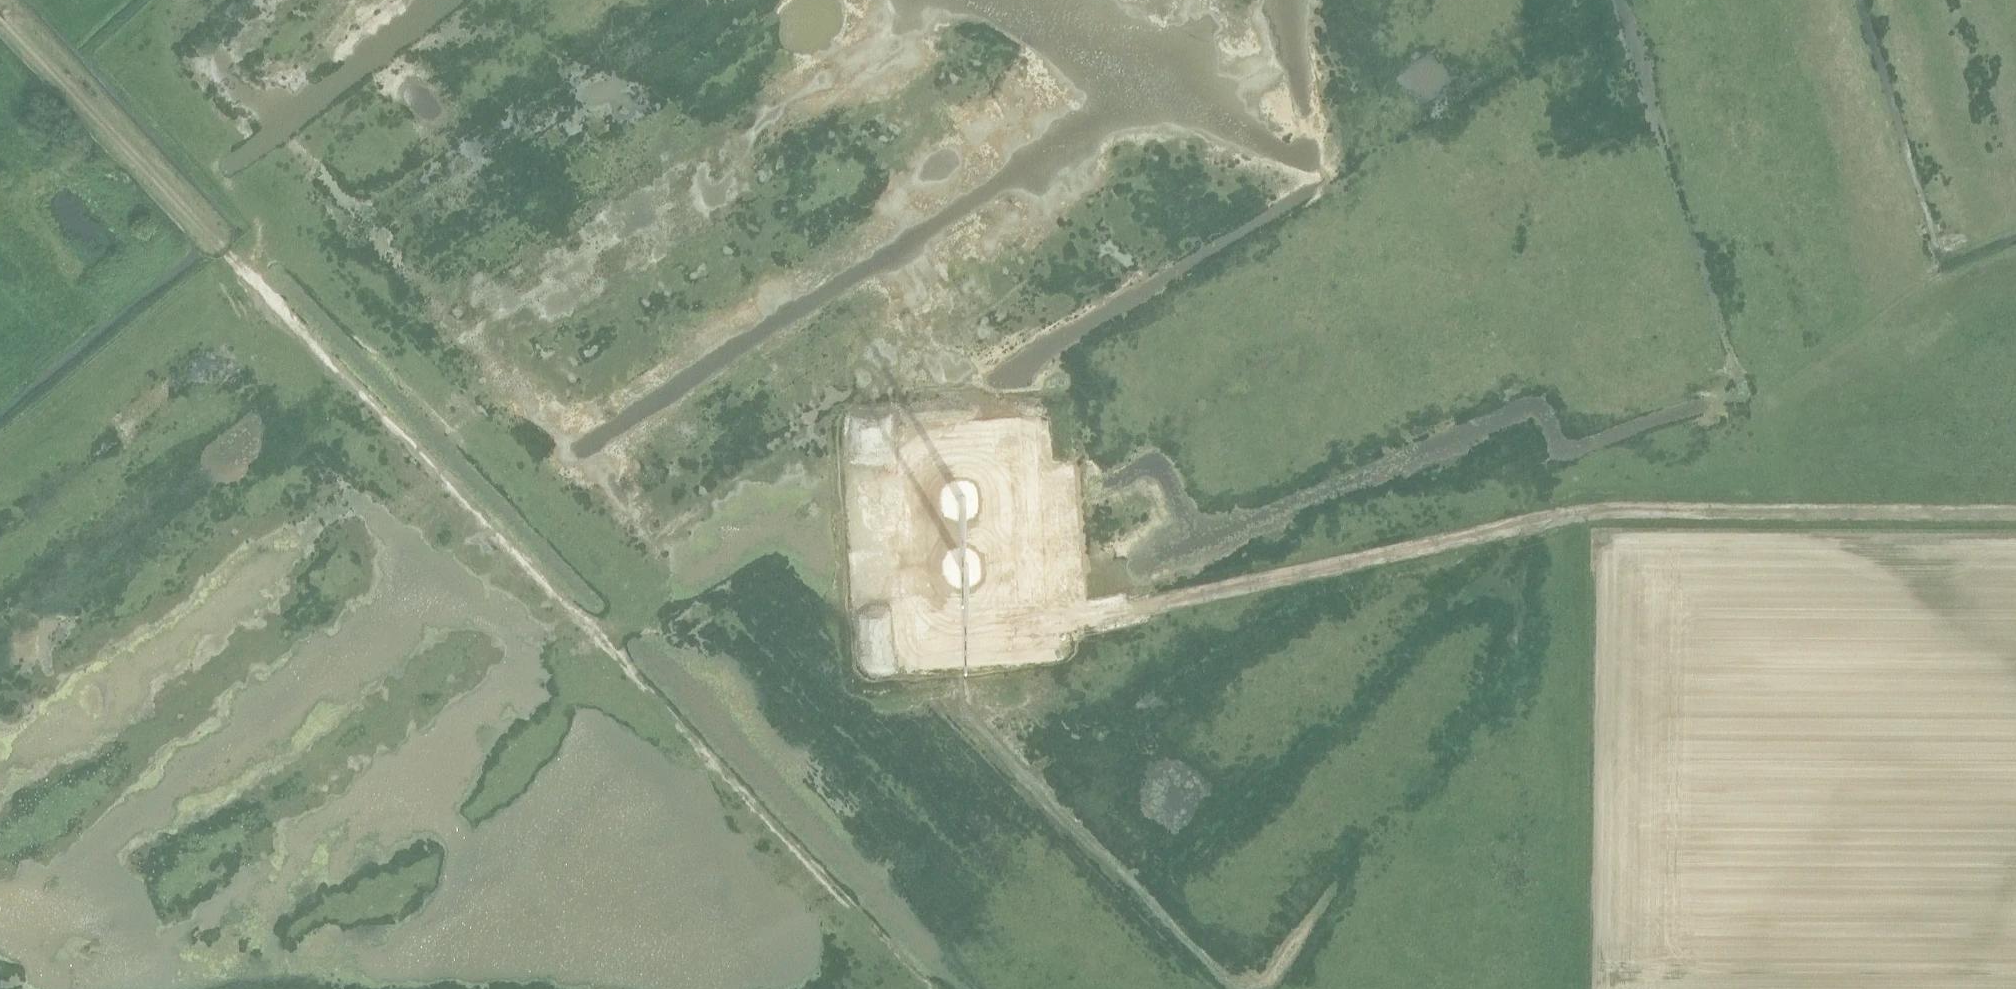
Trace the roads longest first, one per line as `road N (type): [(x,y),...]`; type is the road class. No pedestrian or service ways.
road 1 (track): [(0,8),(919,976)]

